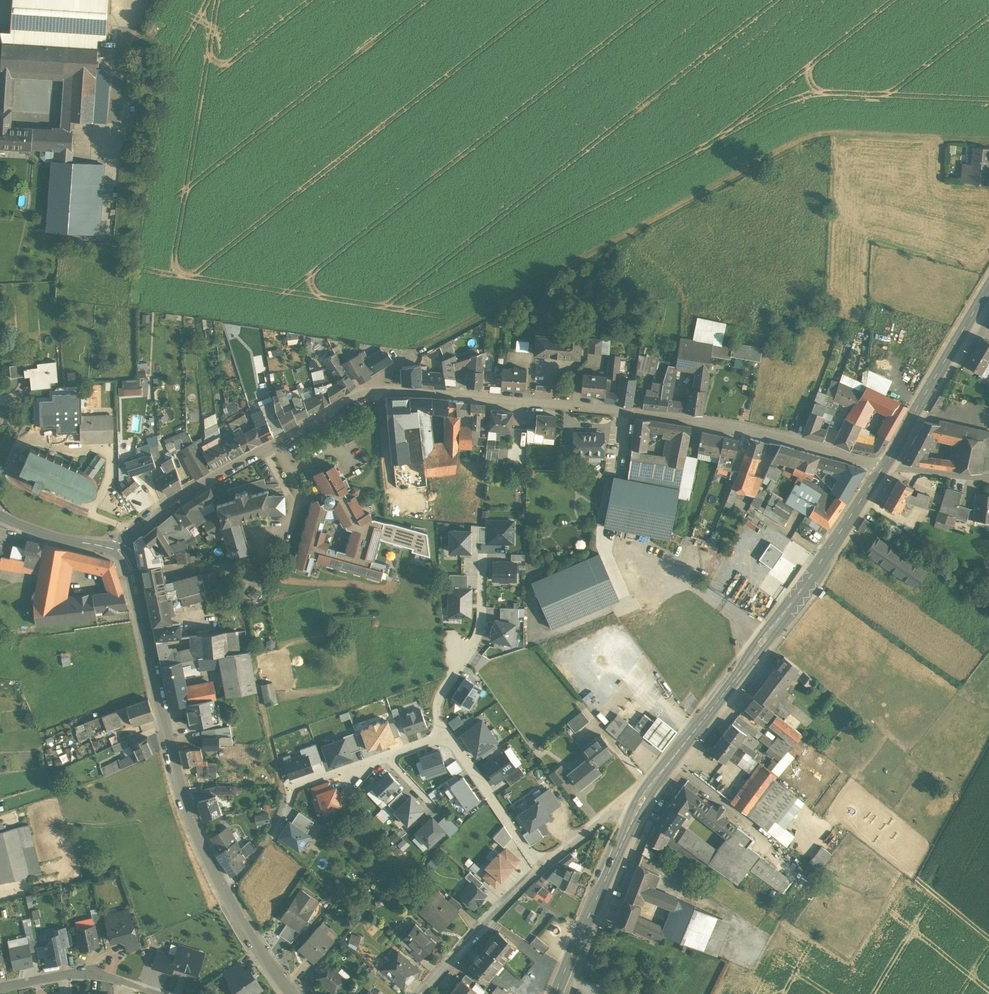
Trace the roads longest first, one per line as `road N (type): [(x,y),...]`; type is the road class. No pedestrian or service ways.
road 1 (residential): [(883,465),(737,426),(379,389),(206,486),(122,551)]
road 2 (track): [(988,137),(820,134),(625,238),(676,287),(684,309)]
road 3 (primary): [(635,813),(802,593),(883,465)]
road 4 (tertiary): [(219,889),(170,746),(137,578),(122,551)]
road 5 (unclassified): [(389,756),(294,789),(257,855),(219,889)]
road 6 (primary): [(883,465),(988,286)]
road 7 (primary): [(555,993),(635,813)]
road 8 (unclassified): [(447,737),(439,703),(480,630),(484,560)]
road 9 (residential): [(539,870),(420,993)]
road 10 (residential): [(164,993),(88,968),(0,987)]
road 11 (unclassified): [(539,870),(447,737)]
road 12 (tertiary): [(122,551),(0,518)]
road 13 (tertiary): [(289,993),(219,889)]

